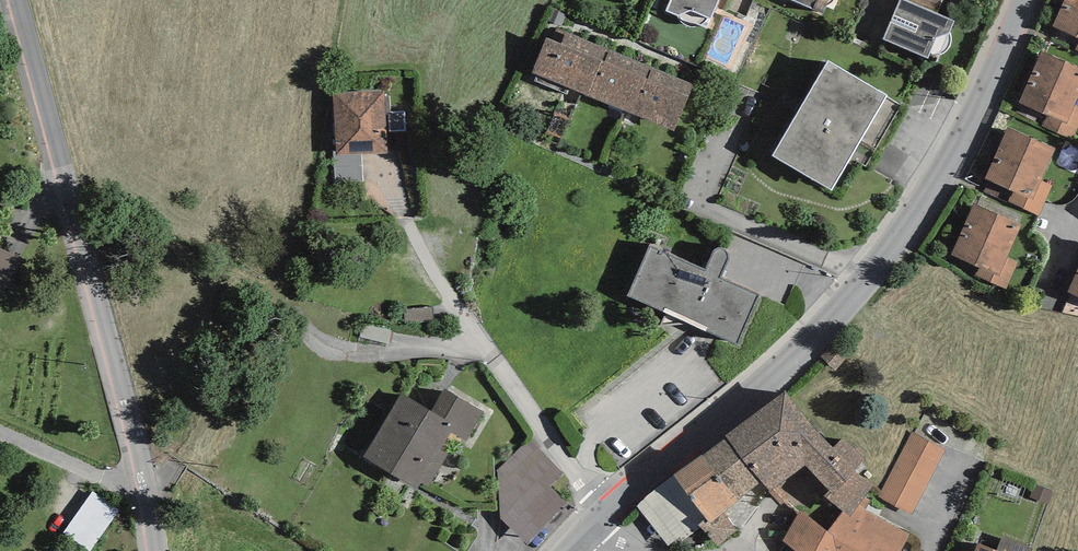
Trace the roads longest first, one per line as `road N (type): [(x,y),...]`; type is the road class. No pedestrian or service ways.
road 1 (tertiary): [(1025,0),(962,137),(887,257),(762,382),(581,539)]
road 2 (tertiary): [(150,550),(136,448),(17,0)]

